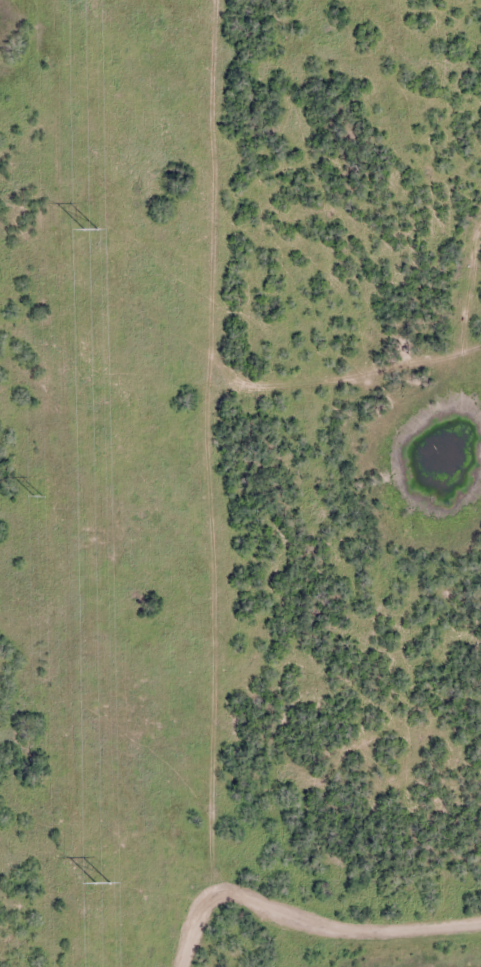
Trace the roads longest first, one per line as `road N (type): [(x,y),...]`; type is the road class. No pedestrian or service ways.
road 1 (residential): [(480,309),(414,329),(281,329),(262,309),(257,0)]

